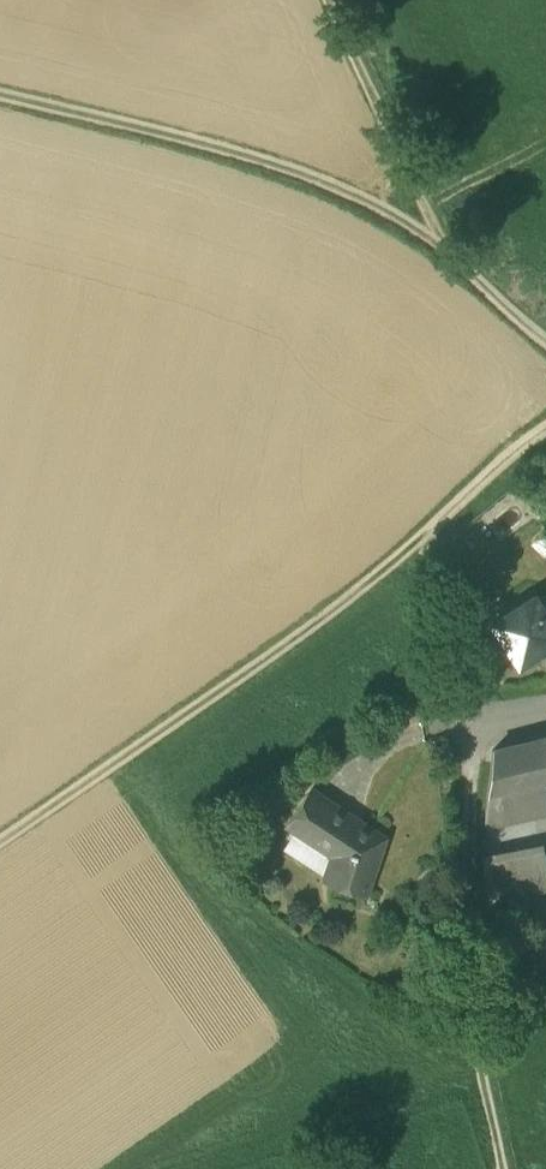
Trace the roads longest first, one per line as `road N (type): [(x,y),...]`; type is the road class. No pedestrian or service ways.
road 1 (track): [(420,541),(267,663),(0,845)]
road 2 (track): [(545,335),(425,233),(419,190),(332,0)]
road 3 (track): [(425,233),(286,166),(111,125)]
road 4 (residential): [(458,738),(474,792),(469,948),(477,1059)]
road 5 (track): [(545,434),(420,541),(444,664)]

